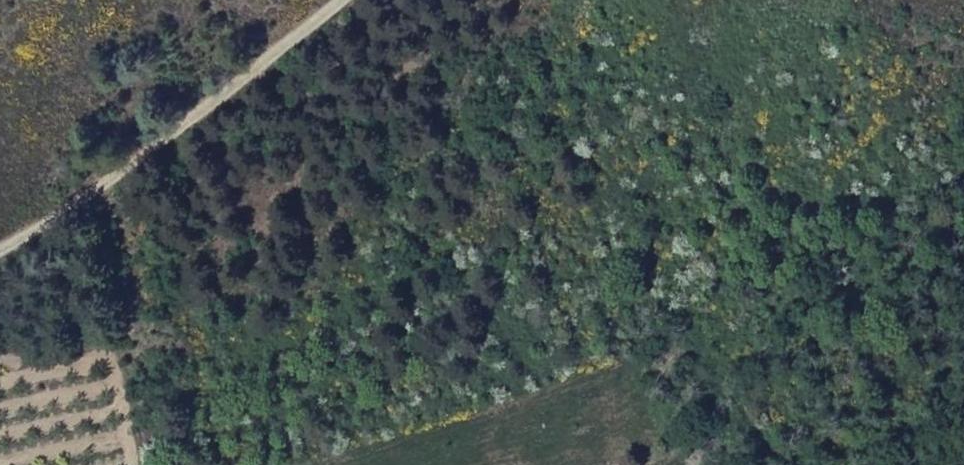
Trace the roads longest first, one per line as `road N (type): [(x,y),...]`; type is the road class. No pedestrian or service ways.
road 1 (track): [(0,251),(354,0)]

